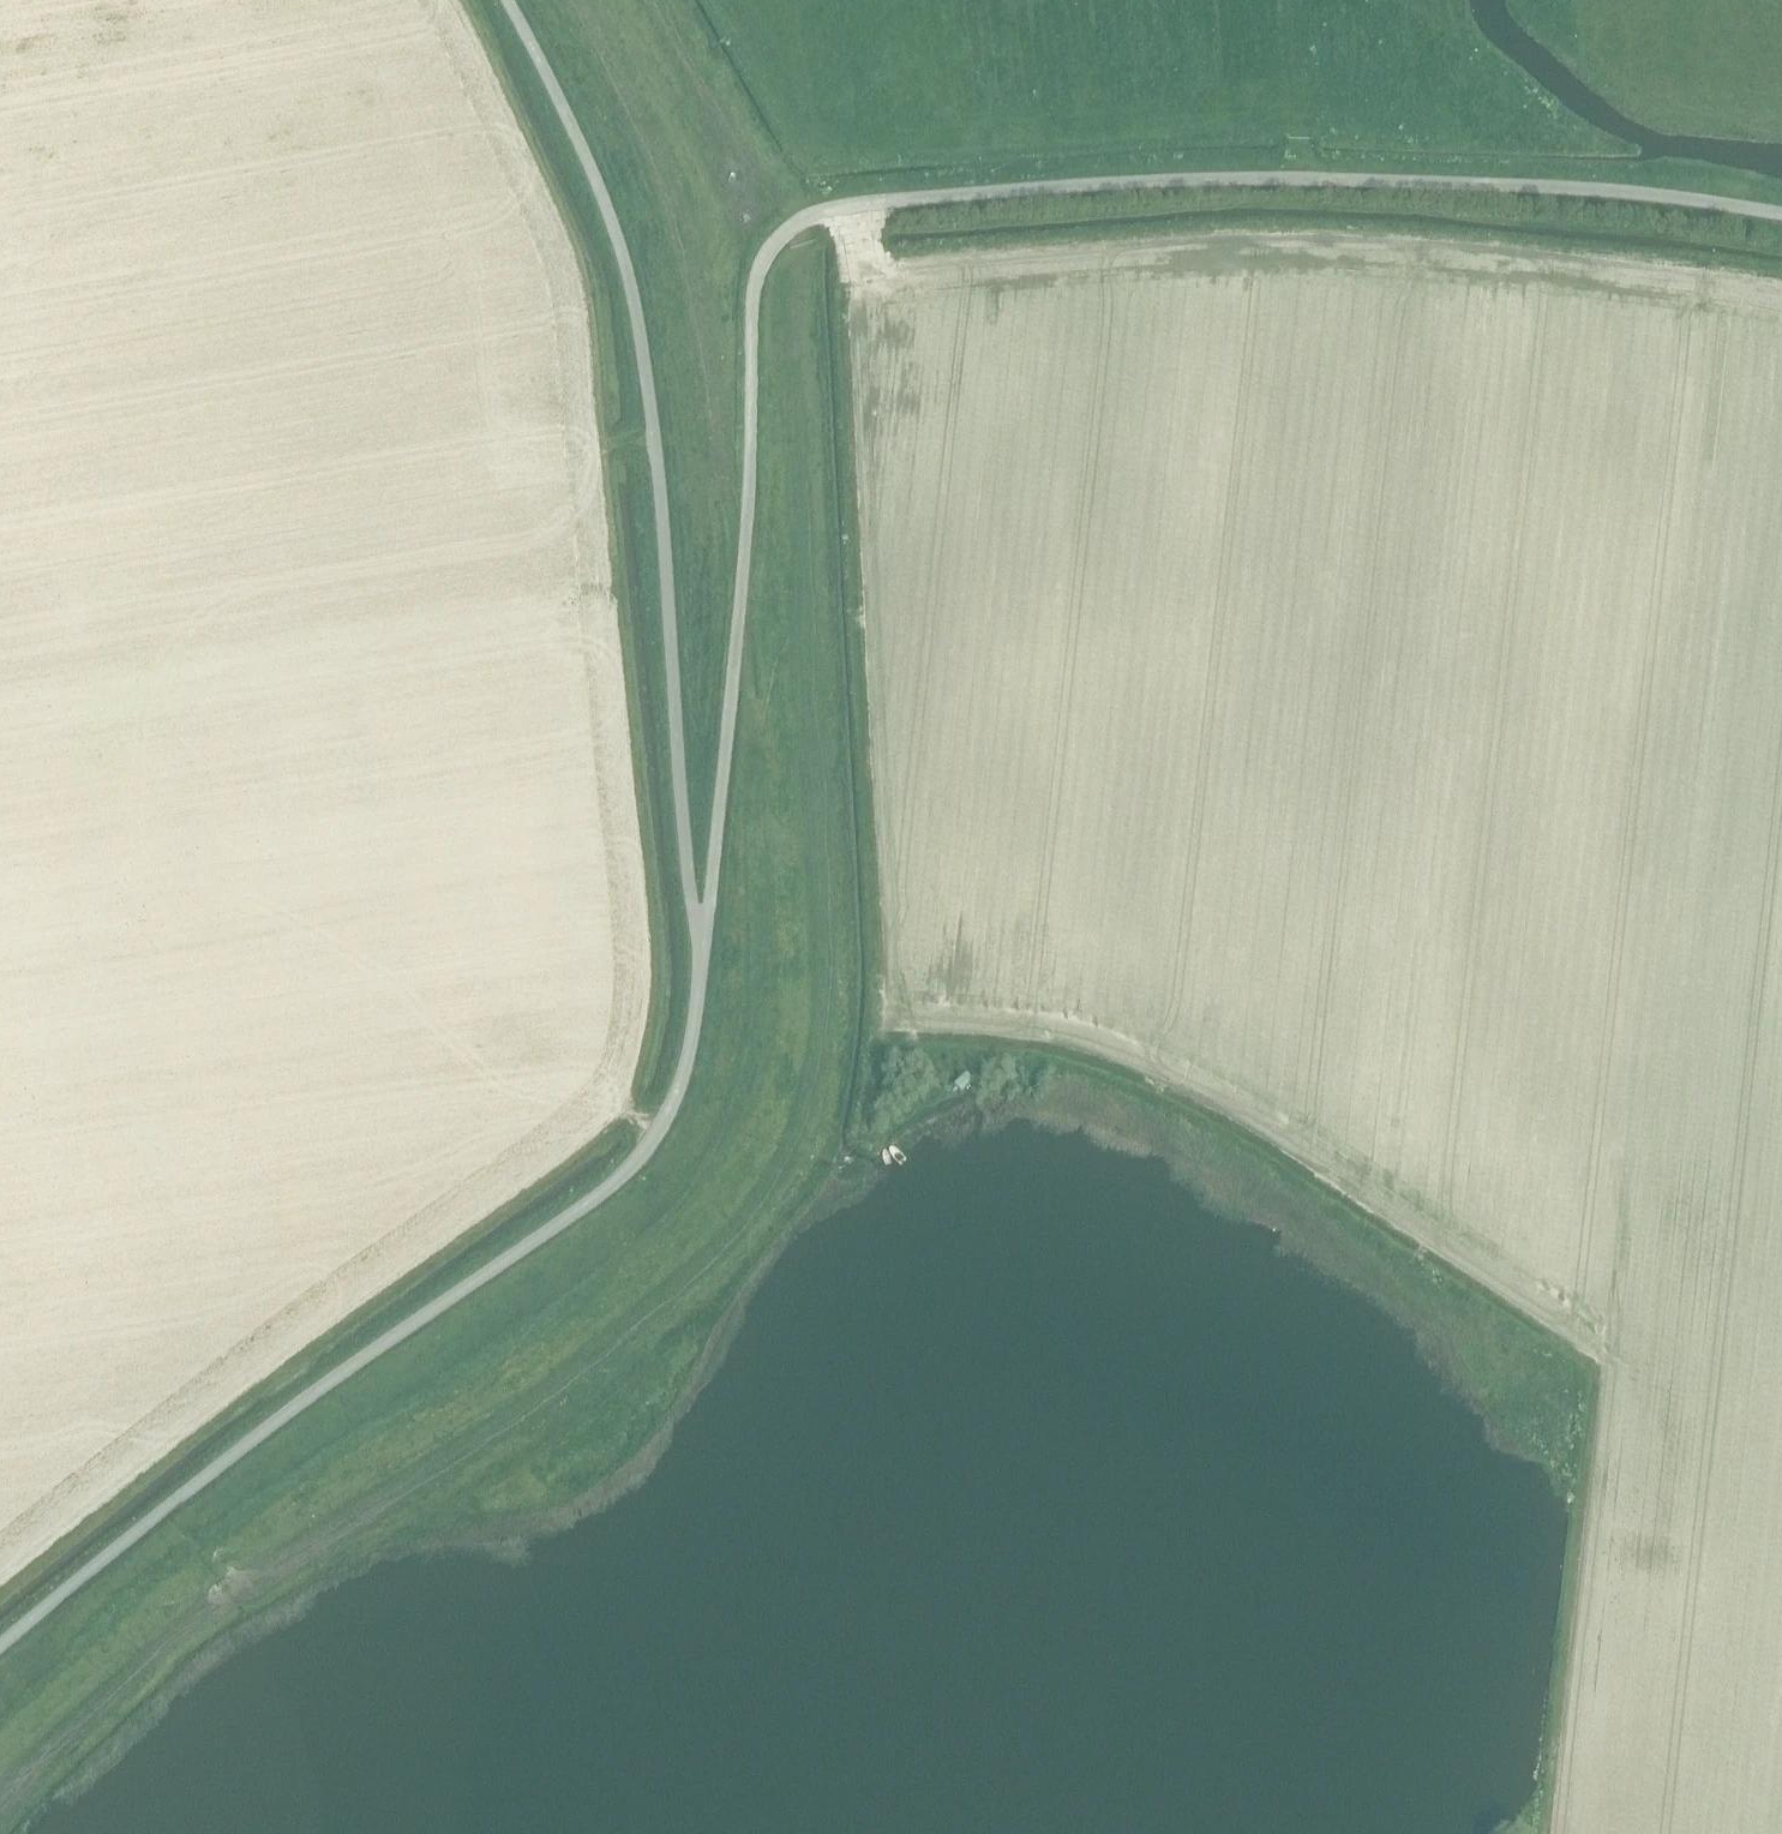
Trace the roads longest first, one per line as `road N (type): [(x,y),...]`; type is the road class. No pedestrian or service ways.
road 1 (unclassified): [(1781,221),(1360,174),(874,201),(803,217),(773,242),(752,277),(746,538),(710,898),(698,942)]
road 2 (unclassified): [(0,1638),(123,1533),(614,1186),(664,1127),(686,1071),(698,1015),(698,942)]
road 3 (unclassified): [(698,942),(662,491),(626,293),(592,196),(497,0)]

